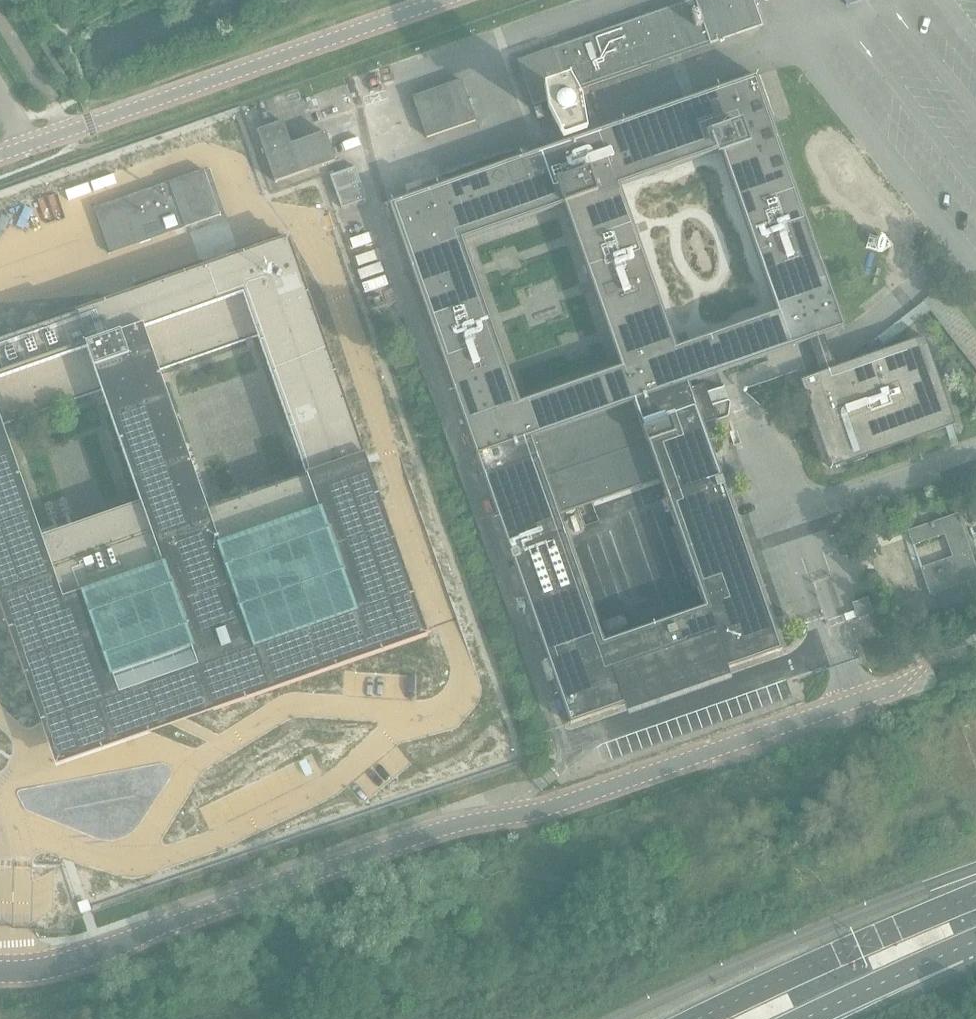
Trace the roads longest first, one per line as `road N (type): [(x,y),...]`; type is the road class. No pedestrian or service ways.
road 1 (unclassified): [(0,971),(61,965),(453,827),(541,810),(852,701),(918,666)]
road 2 (unclassified): [(0,154),(444,0)]
road 3 (primary): [(975,873),(763,951),(615,1018)]
road 4 (primary): [(975,896),(701,1018)]
road 5 (primary): [(804,1018),(958,950)]
road 6 (primary): [(844,1018),(958,950)]
road 7 (track): [(67,131),(0,21)]

